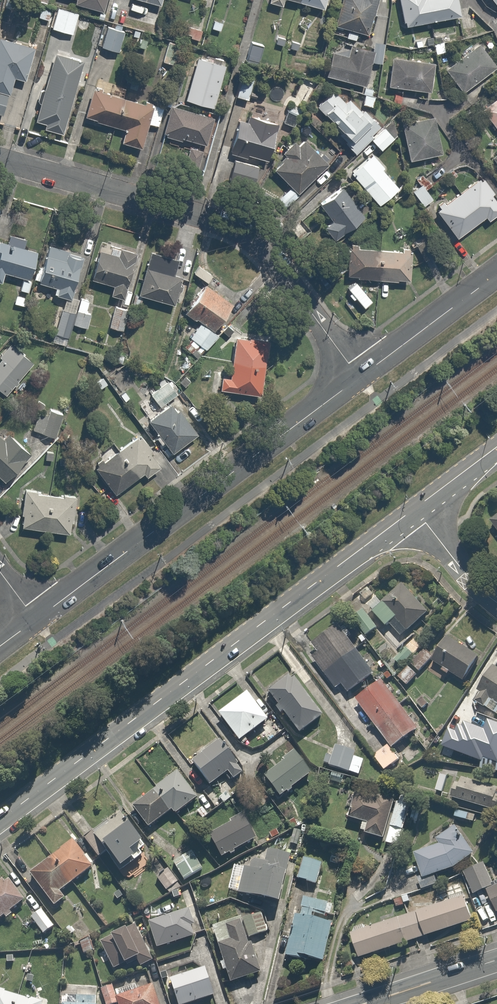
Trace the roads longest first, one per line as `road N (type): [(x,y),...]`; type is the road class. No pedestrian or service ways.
road 1 (secondary): [(414,509),(0,820)]
road 2 (residential): [(360,378),(274,263),(231,228),(0,159)]
road 3 (tertiary): [(36,620),(360,378)]
road 4 (tertiary): [(360,378),(496,275)]
road 5 (secondary): [(364,1003),(496,960)]
road 6 (residential): [(496,603),(414,509)]

